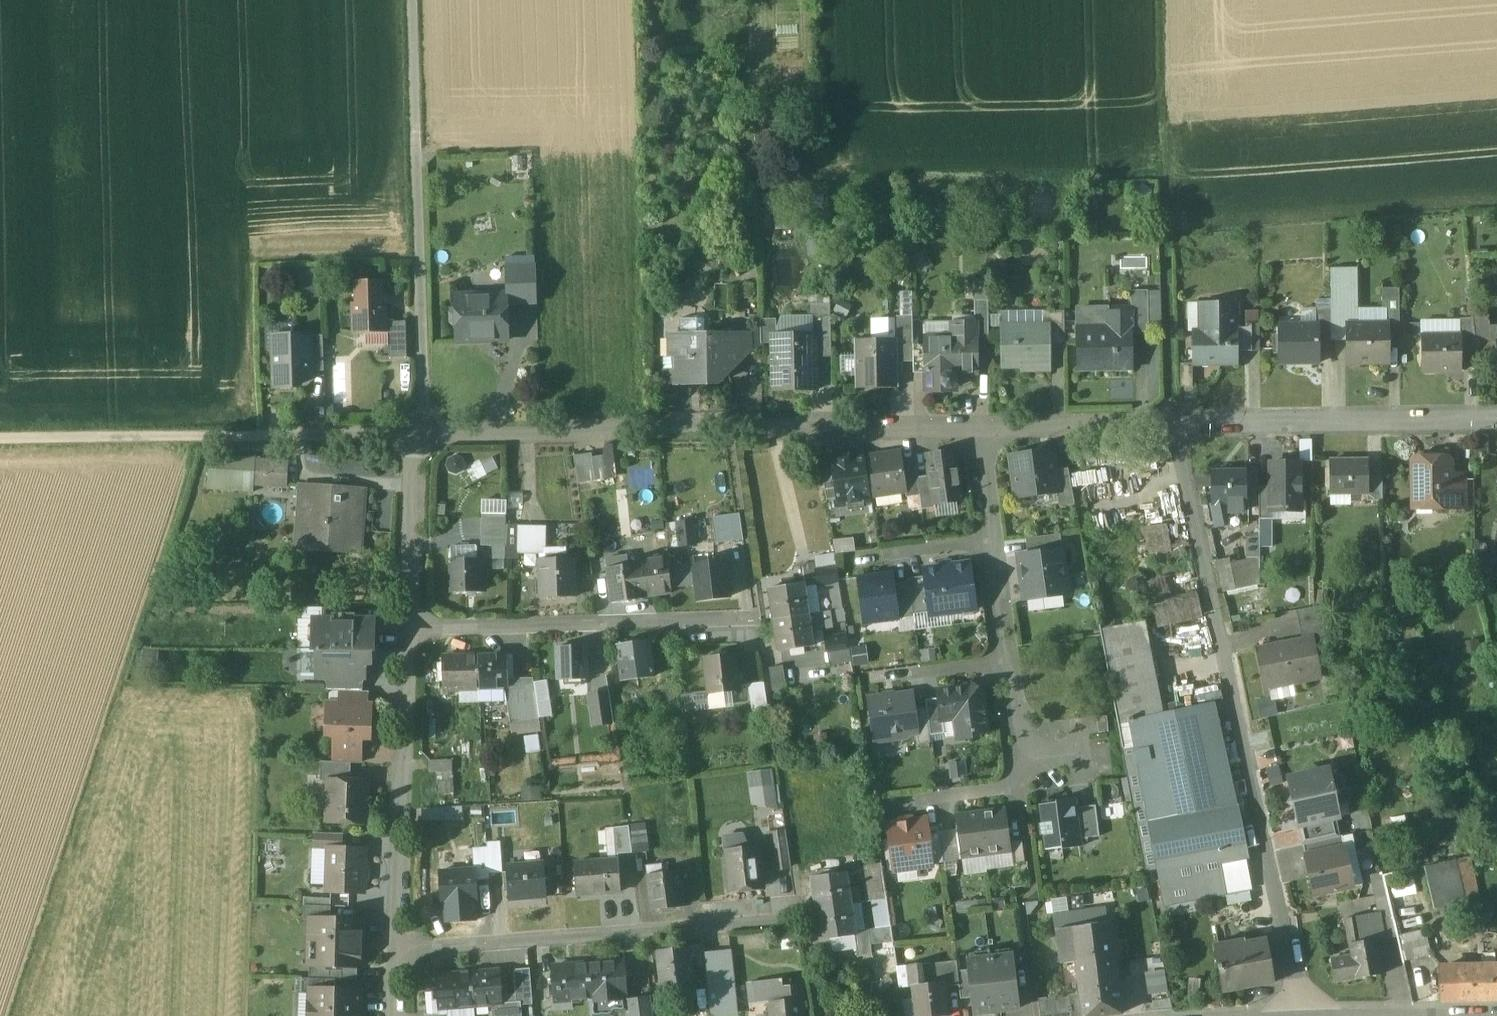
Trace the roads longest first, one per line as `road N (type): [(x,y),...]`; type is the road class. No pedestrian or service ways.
road 1 (residential): [(1302,1015),(1178,427)]
road 2 (residential): [(422,433),(989,429)]
road 3 (track): [(1178,427),(1170,0)]
road 4 (residential): [(400,952),(804,917)]
road 5 (residential): [(408,629),(761,622)]
road 6 (residential): [(400,952),(408,629)]
road 7 (residential): [(1178,427),(1496,422)]
road 8 (residential): [(1003,663),(1015,672),(1029,774),(1013,787),(882,803)]
road 9 (track): [(420,266),(412,0)]
road 10 (track): [(216,437),(0,440)]
road 11 (residential): [(216,437),(422,433)]
road 12 (residential): [(408,629),(422,433)]
road 13 (residential): [(989,429),(1178,427)]
road 14 (residential): [(998,539),(848,561)]
road 15 (residential): [(1003,663),(877,677)]
road 16 (residential): [(998,539),(1003,663)]

